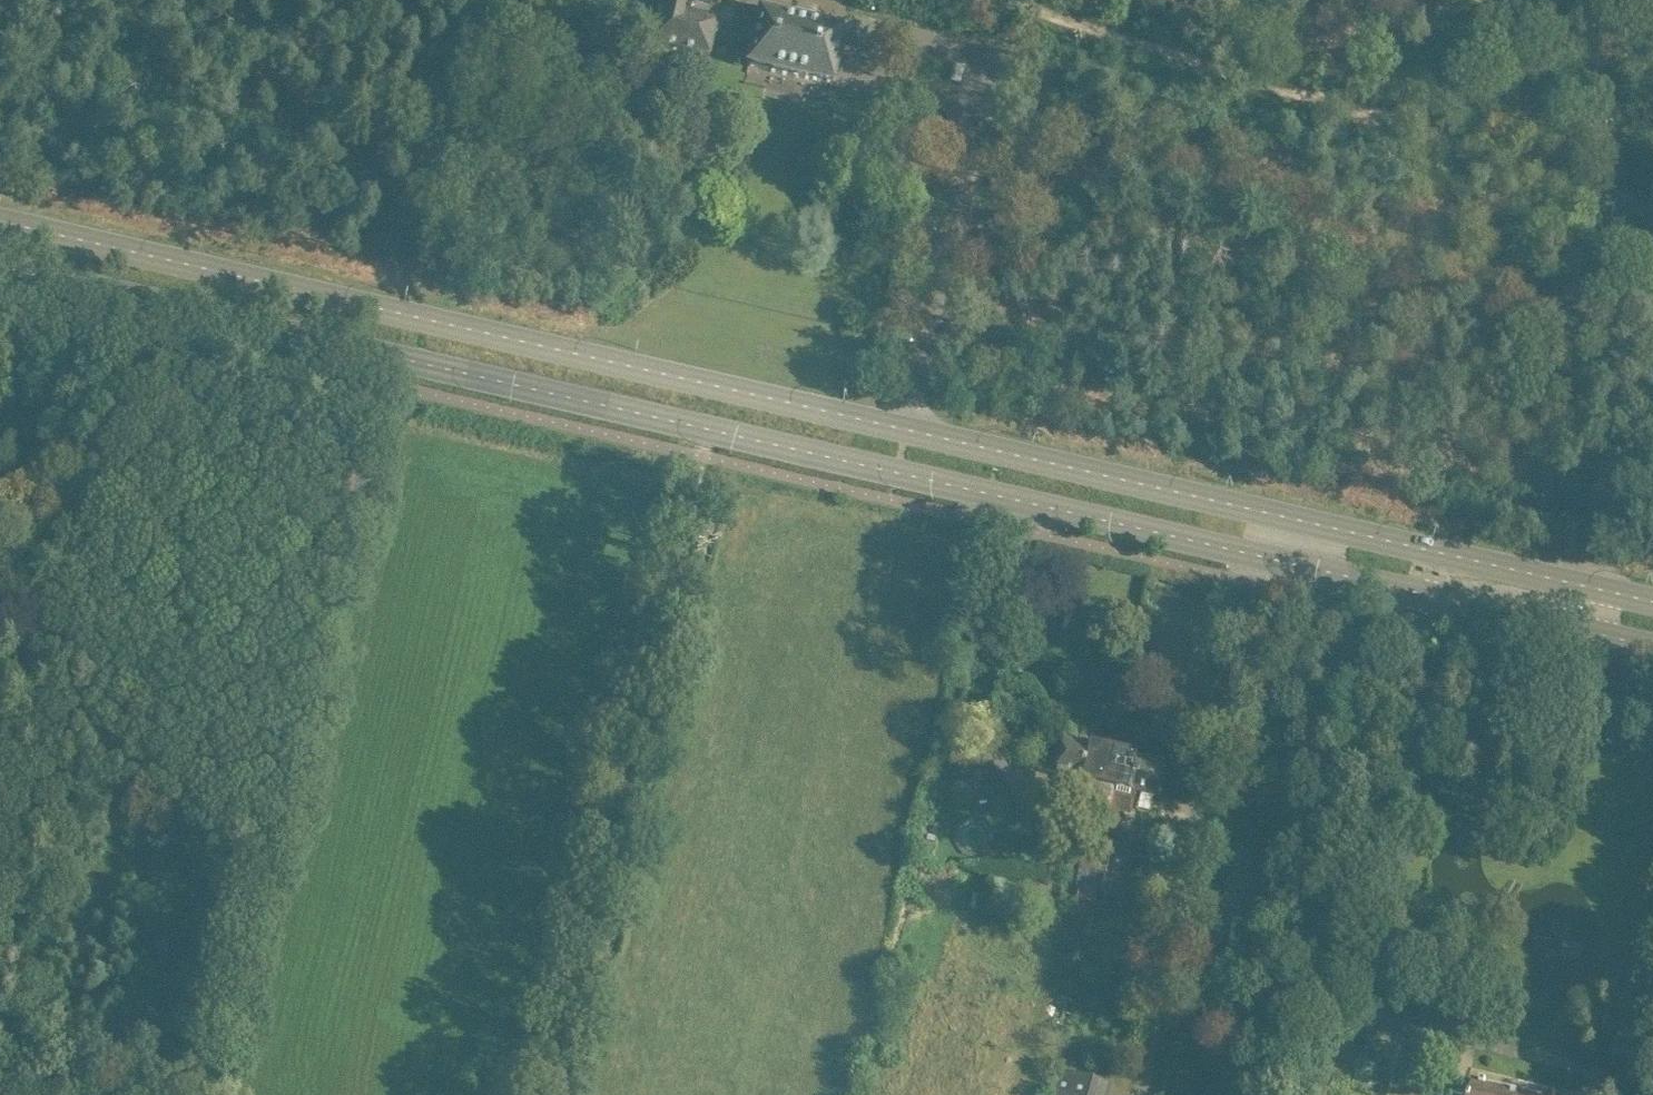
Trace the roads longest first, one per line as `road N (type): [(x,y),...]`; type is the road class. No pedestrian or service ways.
road 1 (secondary): [(1299,518),(0,220)]
road 2 (secondary): [(0,269),(1289,565)]
road 3 (secondary): [(1579,582),(1299,518)]
road 4 (secondary): [(1289,565),(1563,628)]

